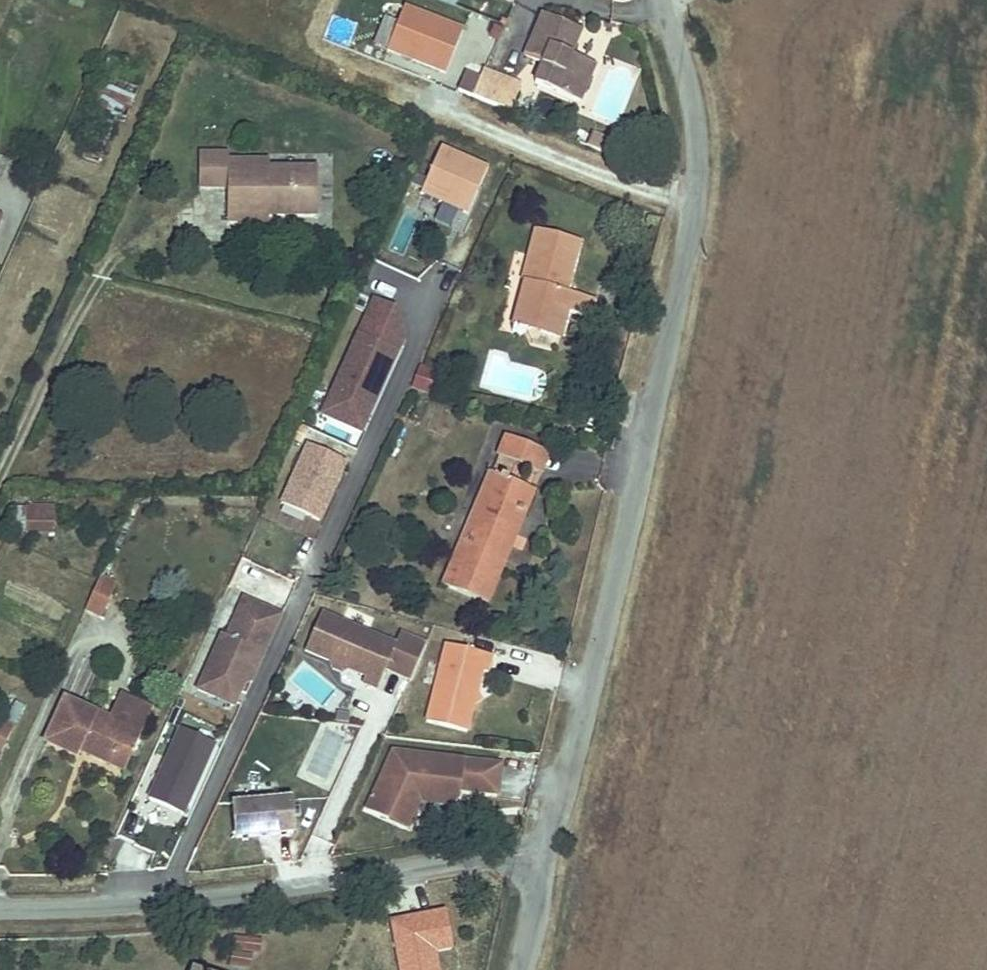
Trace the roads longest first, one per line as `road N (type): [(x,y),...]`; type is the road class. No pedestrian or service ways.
road 1 (residential): [(545,841),(696,231),(696,131),(660,0)]
road 2 (residential): [(170,892),(435,301)]
road 3 (residential): [(545,841),(170,892)]
road 4 (residential): [(170,892),(0,898)]
road 5 (residential): [(514,969),(545,841)]

